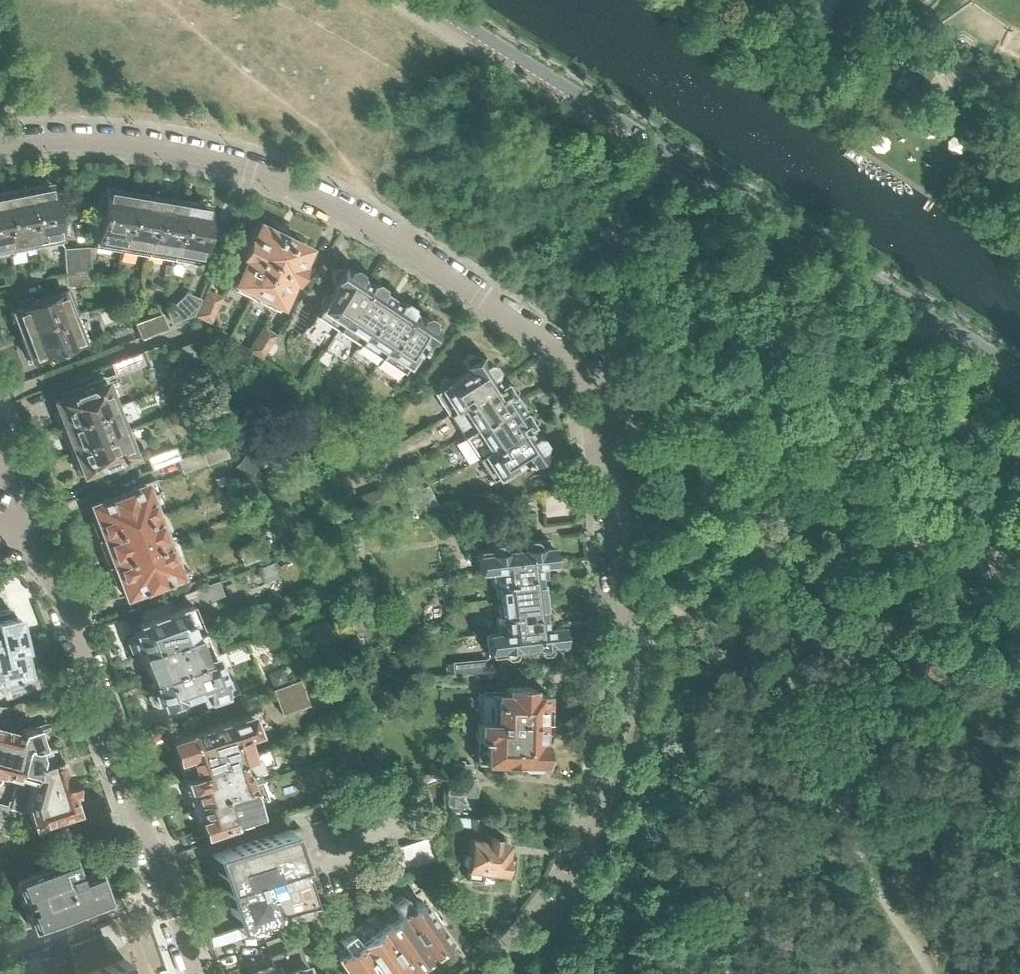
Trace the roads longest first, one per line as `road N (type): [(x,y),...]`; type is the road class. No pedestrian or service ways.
road 1 (residential): [(1019,370),(428,0)]
road 2 (residential): [(0,141),(153,143),(252,168),(390,234),(590,366)]
road 3 (residential): [(496,973),(578,864),(620,732),(620,629),(590,366)]
road 4 (residential): [(590,366),(752,460),(1019,581)]
road 5 (residential): [(195,973),(31,526)]

